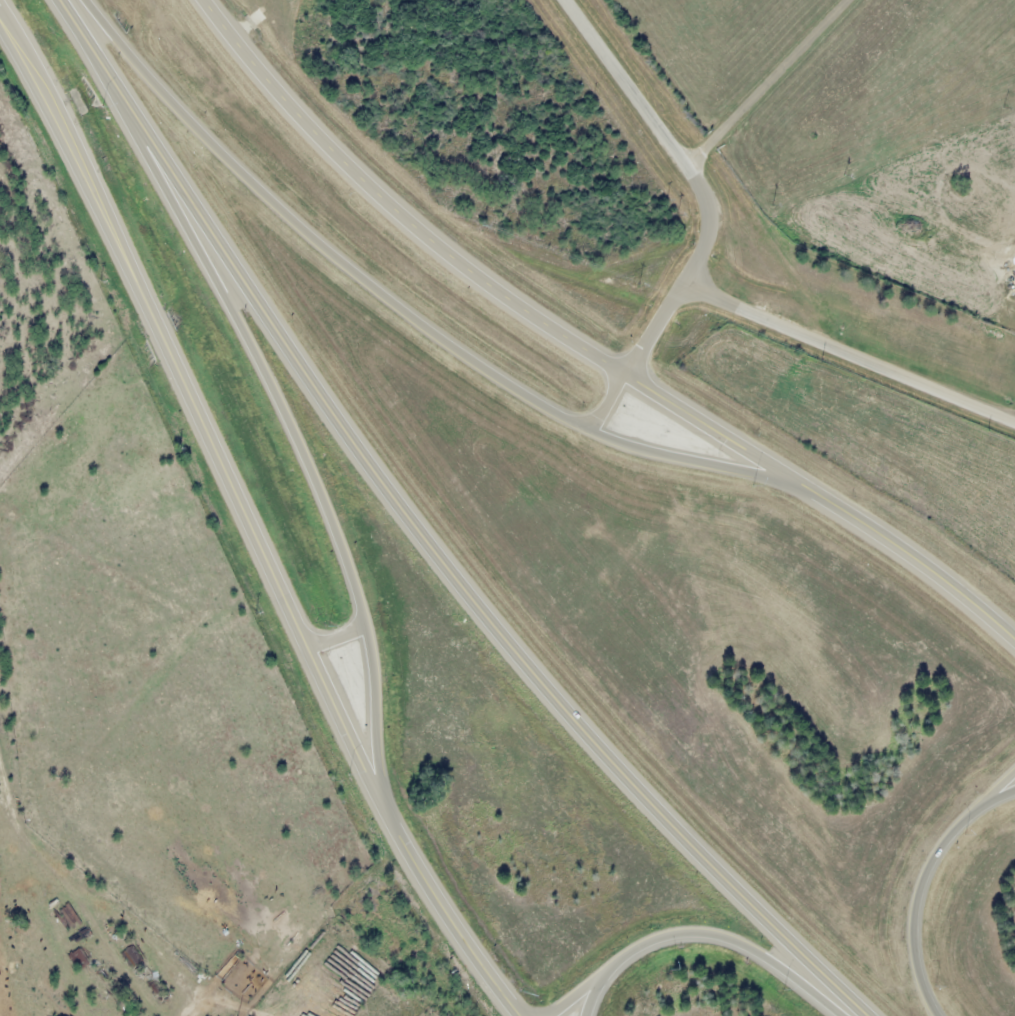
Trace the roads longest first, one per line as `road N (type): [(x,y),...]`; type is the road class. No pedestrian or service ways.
road 1 (trunk): [(87,45),(334,418),(443,564),(639,792),(867,1015)]
road 2 (trunk): [(801,485),(613,439),(512,387),(281,211),(183,115),(84,0)]
road 3 (tertiary): [(0,18),(61,125),(384,807)]
road 4 (trunk): [(87,45),(262,369),(319,492),(369,644),(384,807)]
road 5 (tertiary): [(801,485),(547,326),(444,251),(330,149),(202,0)]
road 6 (residential): [(624,373),(707,241),(710,212),(695,178),(565,0)]
road 7 (residential): [(684,283),(1014,423)]
road 8 (trunk): [(585,1015),(593,990),(624,956),(691,933),(741,945),(836,1015)]
road 9 (trunk): [(1014,639),(943,578),(801,485)]
road 10 (trunk): [(384,807),(419,874),(521,1015)]
road 11 (trunk): [(937,1015),(917,970),(914,909),(936,852),(980,803)]

